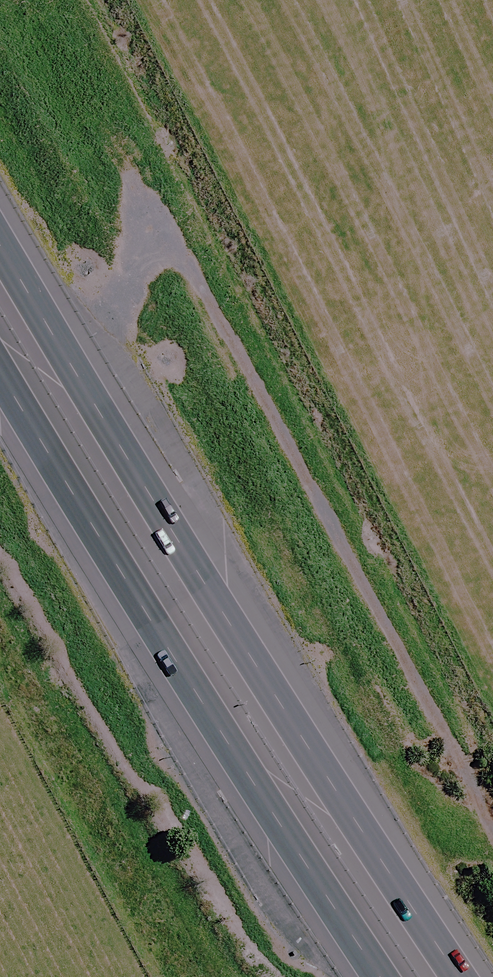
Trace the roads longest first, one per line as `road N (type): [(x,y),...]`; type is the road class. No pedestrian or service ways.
road 1 (motorway): [(0,238),(208,582),(461,976)]
road 2 (track): [(492,829),(187,269),(165,256),(141,262),(110,338)]
road 3 (motorway): [(394,976),(115,557),(0,351)]

